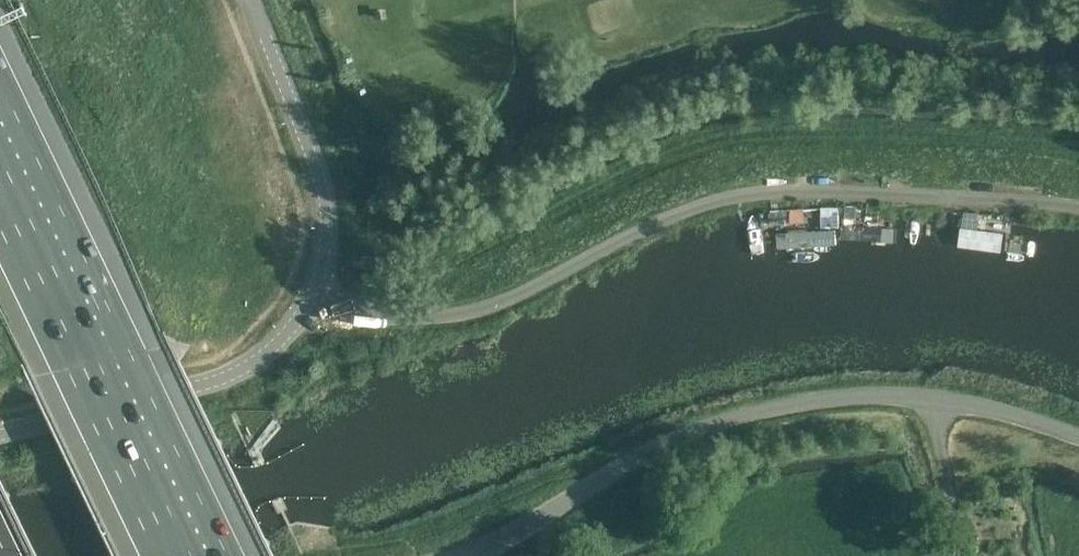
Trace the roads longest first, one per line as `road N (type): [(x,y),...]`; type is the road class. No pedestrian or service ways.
road 1 (unclassified): [(1078,207),(749,192),(670,216),(478,310),(396,316),(315,289)]
road 2 (unclassified): [(1078,437),(935,399),(870,395),(794,406),(655,452),(467,555)]
road 3 (motorway): [(183,555),(0,175)]
road 4 (unclassified): [(0,434),(232,374),(283,338),(315,289)]
road 5 (unclassified): [(315,289),(324,200),(248,0)]

